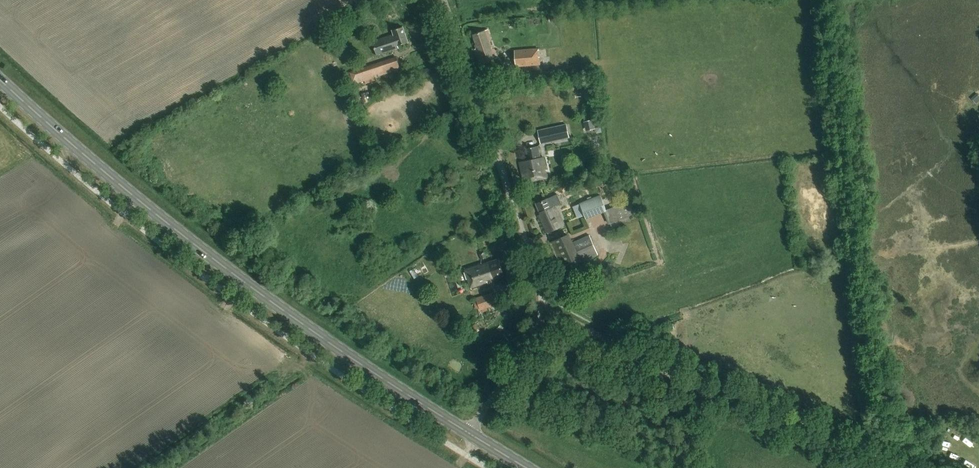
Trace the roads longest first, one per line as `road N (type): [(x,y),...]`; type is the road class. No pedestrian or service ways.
road 1 (primary): [(472,433),(214,261),(0,79)]
road 2 (unclassified): [(472,433),(530,343),(540,292),(442,0)]
road 3 (track): [(876,467),(540,309)]

